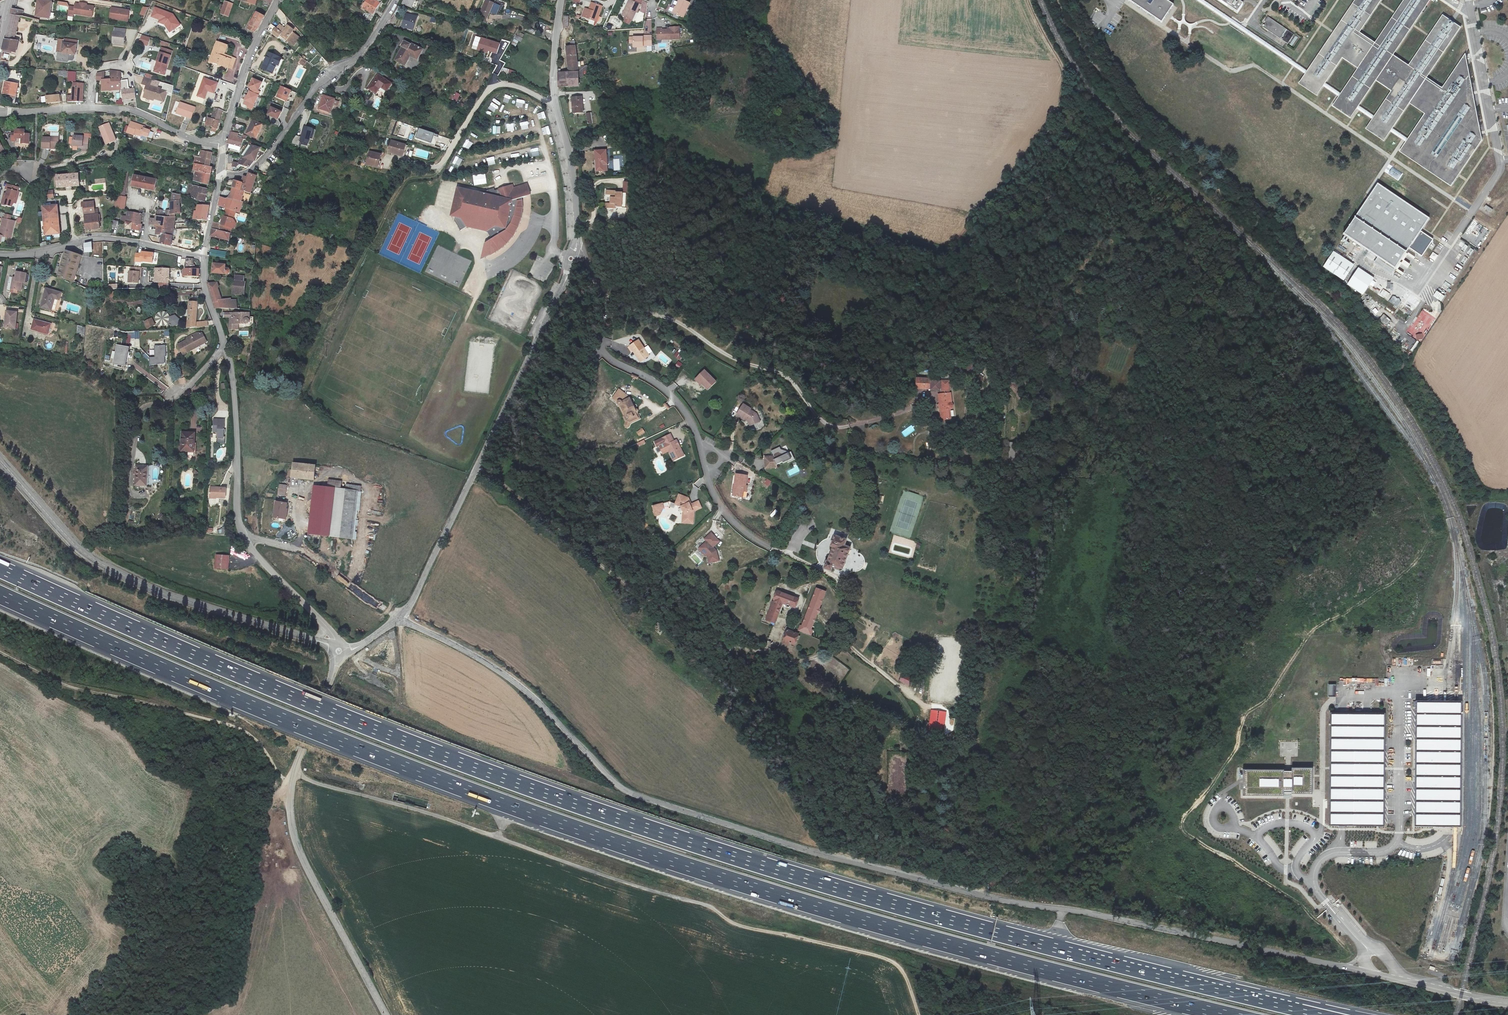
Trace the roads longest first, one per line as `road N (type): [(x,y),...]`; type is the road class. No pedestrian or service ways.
road 1 (motorway): [(1253,997),(875,899),(582,806),(281,691),(0,568)]
road 2 (motorway): [(0,595),(273,715),(575,830),(870,923),(1225,1014)]
road 3 (unclassified): [(1507,1003),(1000,901),(678,810),(621,787),(509,678),(398,617)]
road 4 (track): [(293,774),(707,903),(727,922),(889,960),(917,1014)]
road 5 (track): [(1473,211),(1254,65),(1230,72),(1123,0)]
road 6 (unclassified): [(398,617),(524,377),(576,251)]
road 7 (unclassified): [(0,460),(72,542),(106,567),(339,650)]
road 8 (tertiary): [(386,1014),(304,862),(291,819),(293,774),(339,650)]
road 9 (track): [(919,403),(831,427),(788,377),(602,295)]
road 10 (unclassified): [(225,347),(235,403),(239,526),(339,650)]
road 11 (track): [(0,653),(59,685),(241,729),(290,785)]
road 12 (unclassified): [(396,0),(356,59),(315,89),(260,163),(221,174)]
road 13 (residential): [(699,441),(675,396),(605,354),(599,342),(602,295),(576,251)]
road 14 (unclassified): [(0,112),(120,110),(223,144)]
road 15 (residential): [(837,639),(845,619),(836,580),(744,533),(709,481)]
road 16 (residential): [(399,161),(435,168),(480,100),(500,84),(556,105)]
road 17 (unclassified): [(223,144),(242,71),(279,0)]
road 18 (unclassified): [(576,251),(578,216),(556,105)]
road 19 (unclassified): [(75,242),(101,236),(204,258)]

